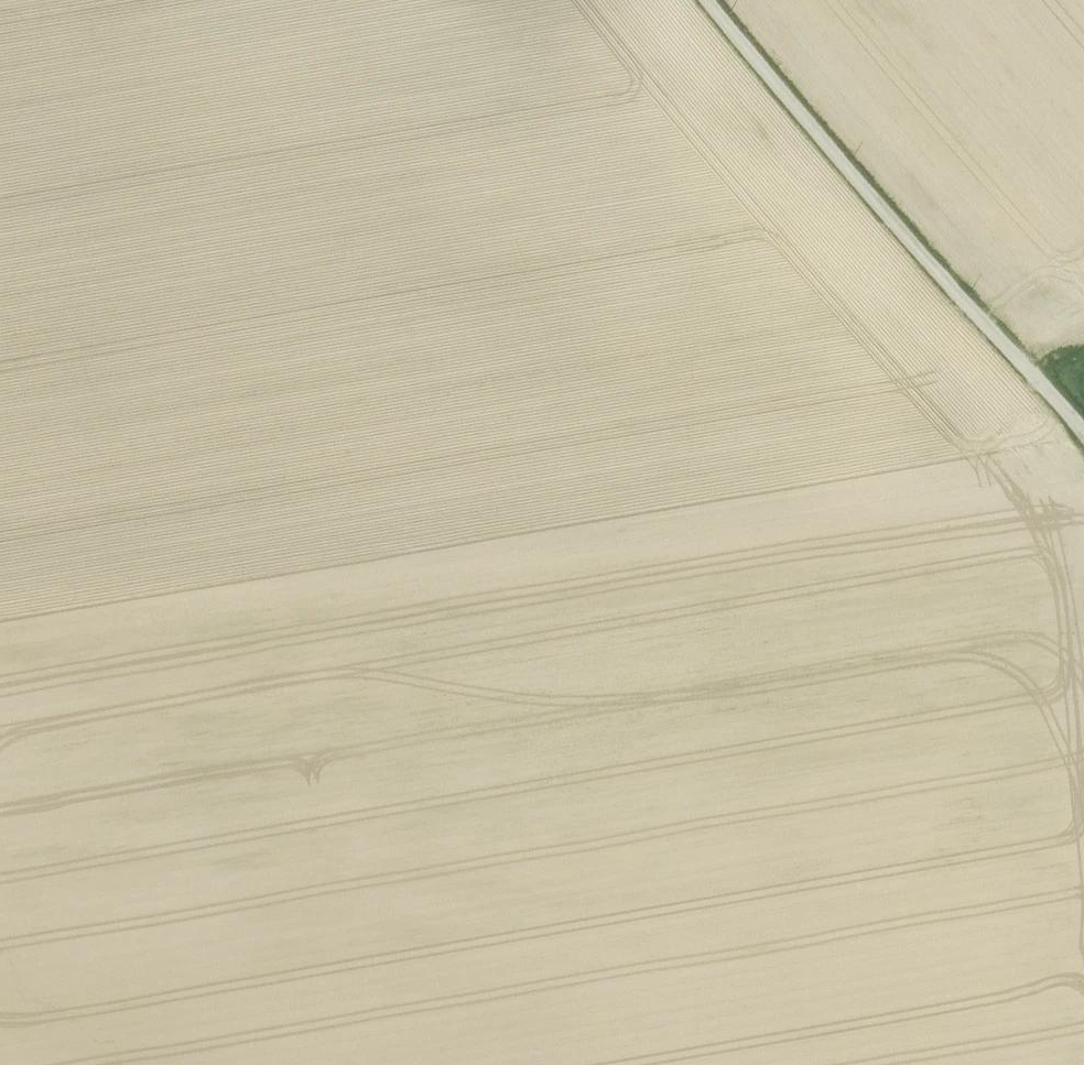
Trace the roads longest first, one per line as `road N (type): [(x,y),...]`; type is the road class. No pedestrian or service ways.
road 1 (unclassified): [(1083,431),(912,266),(711,0)]

